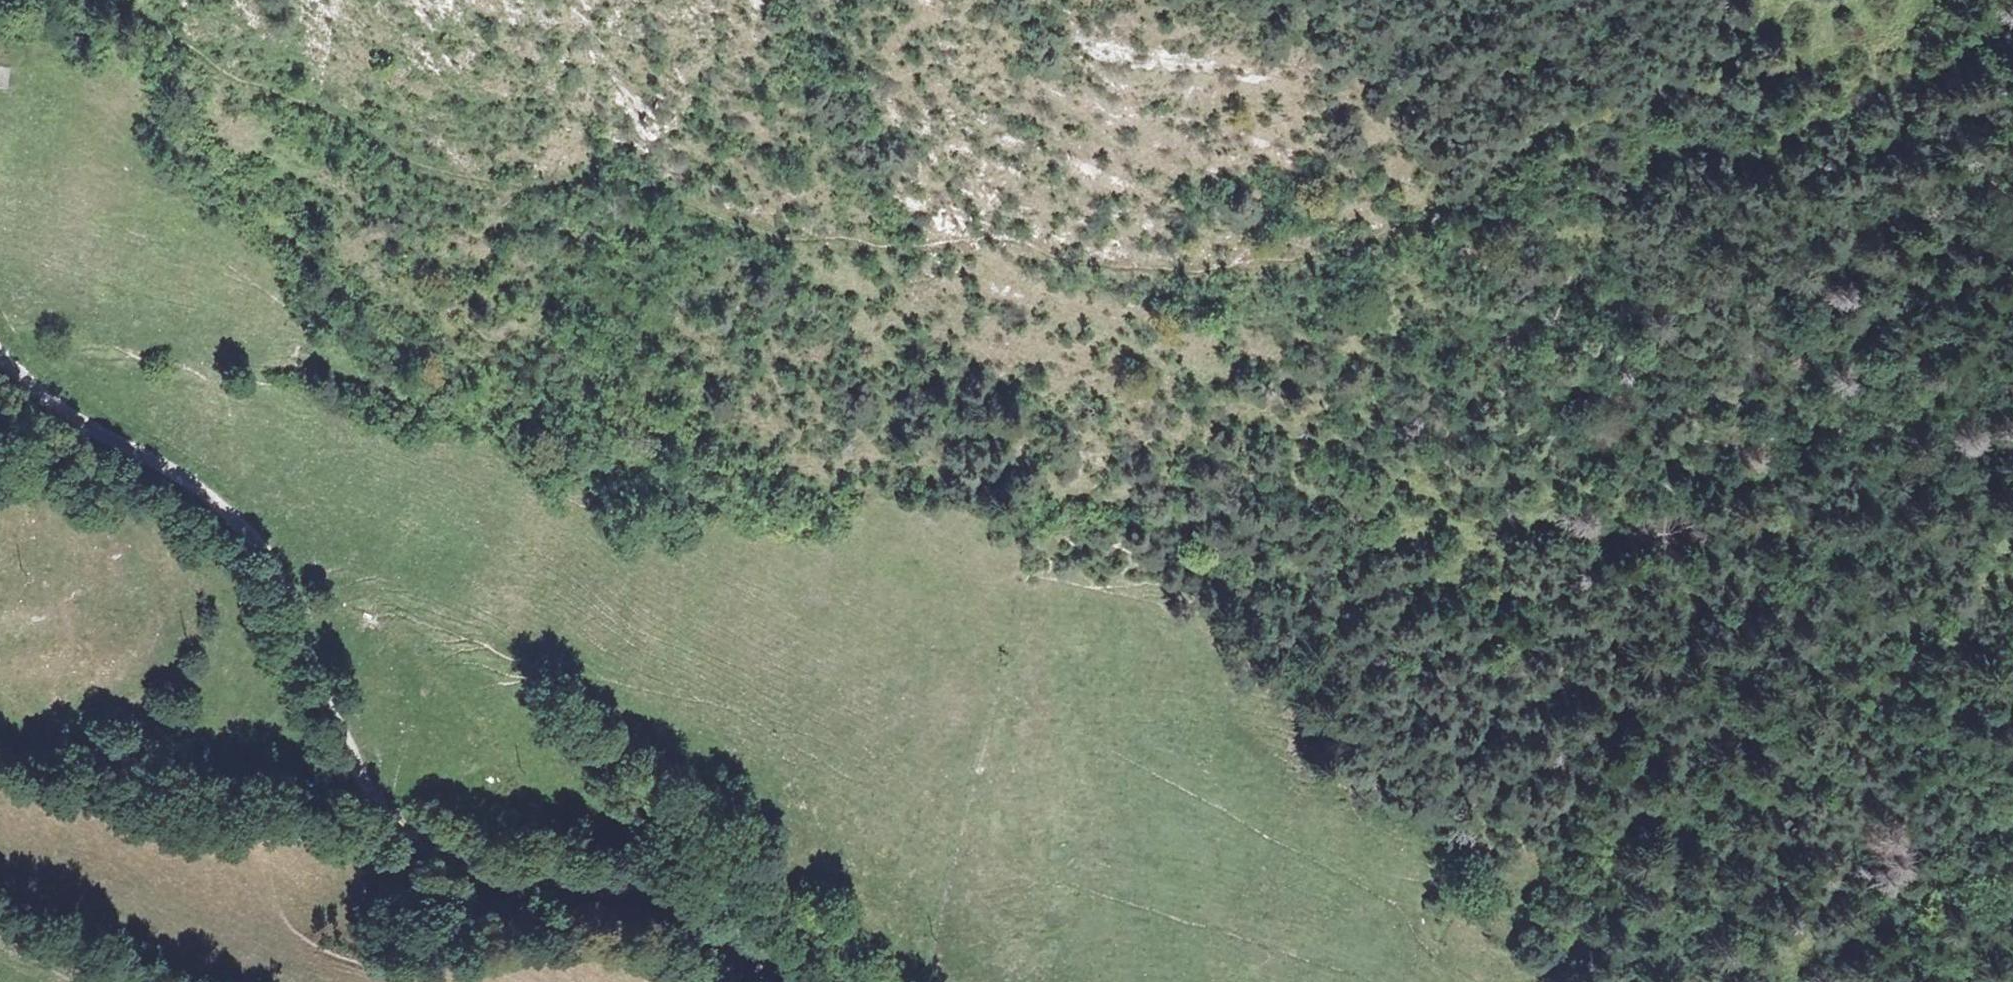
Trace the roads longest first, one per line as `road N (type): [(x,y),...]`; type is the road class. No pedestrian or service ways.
road 1 (unclassified): [(797,981),(708,926),(463,867),(389,822),(322,691),(285,584),(258,543),(226,510),(58,408),(0,356)]

